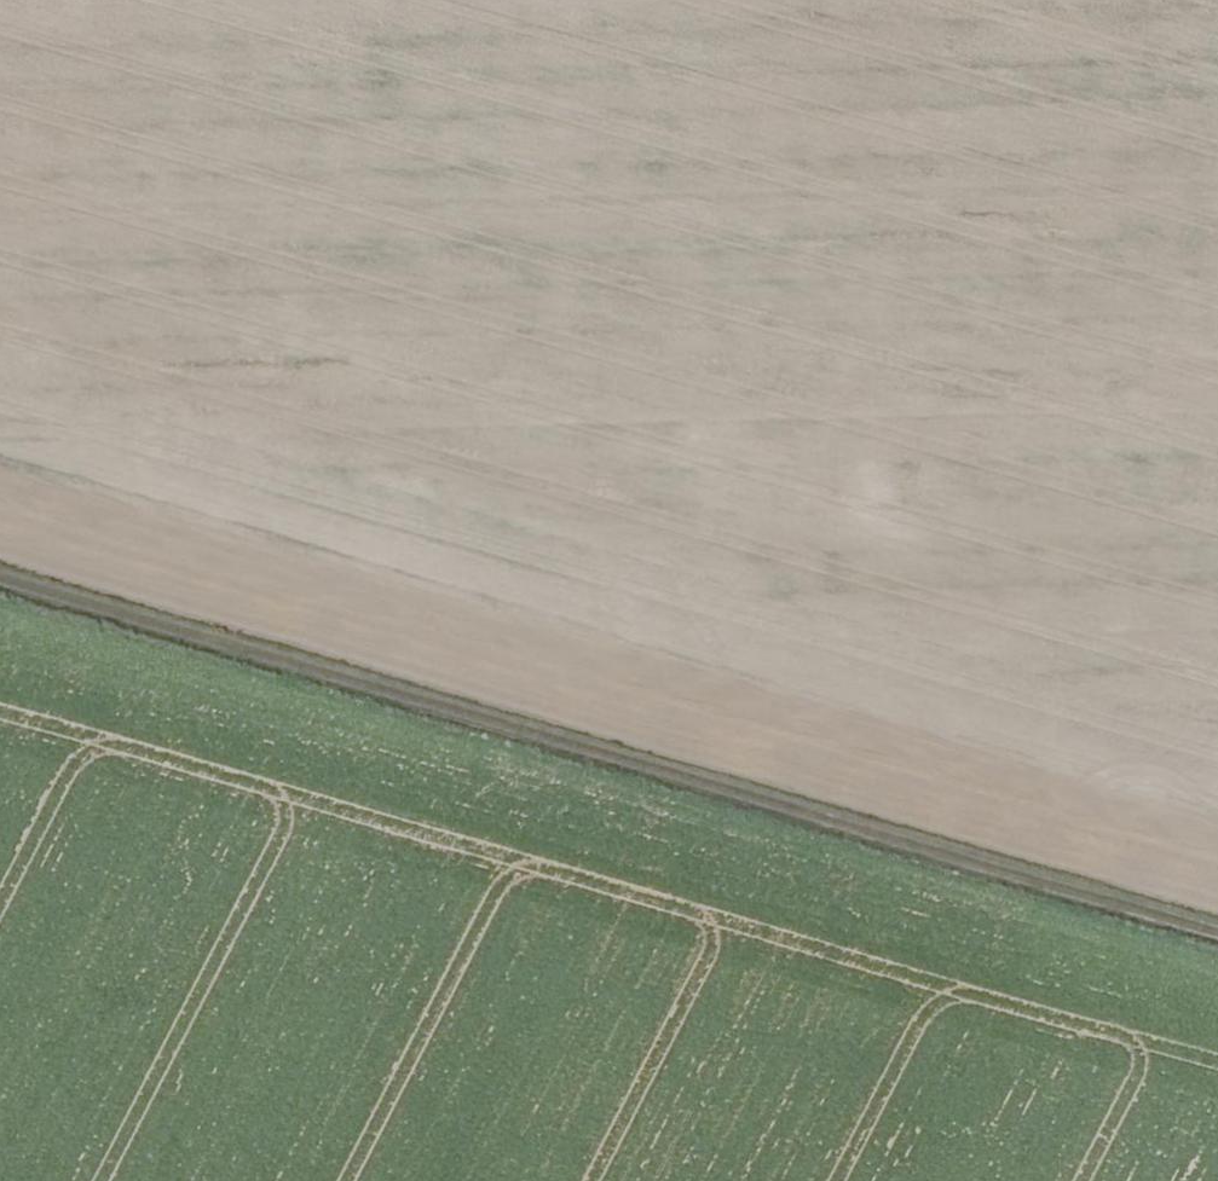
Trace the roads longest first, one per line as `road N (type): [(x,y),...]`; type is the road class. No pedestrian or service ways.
road 1 (track): [(0,578),(1217,932)]

